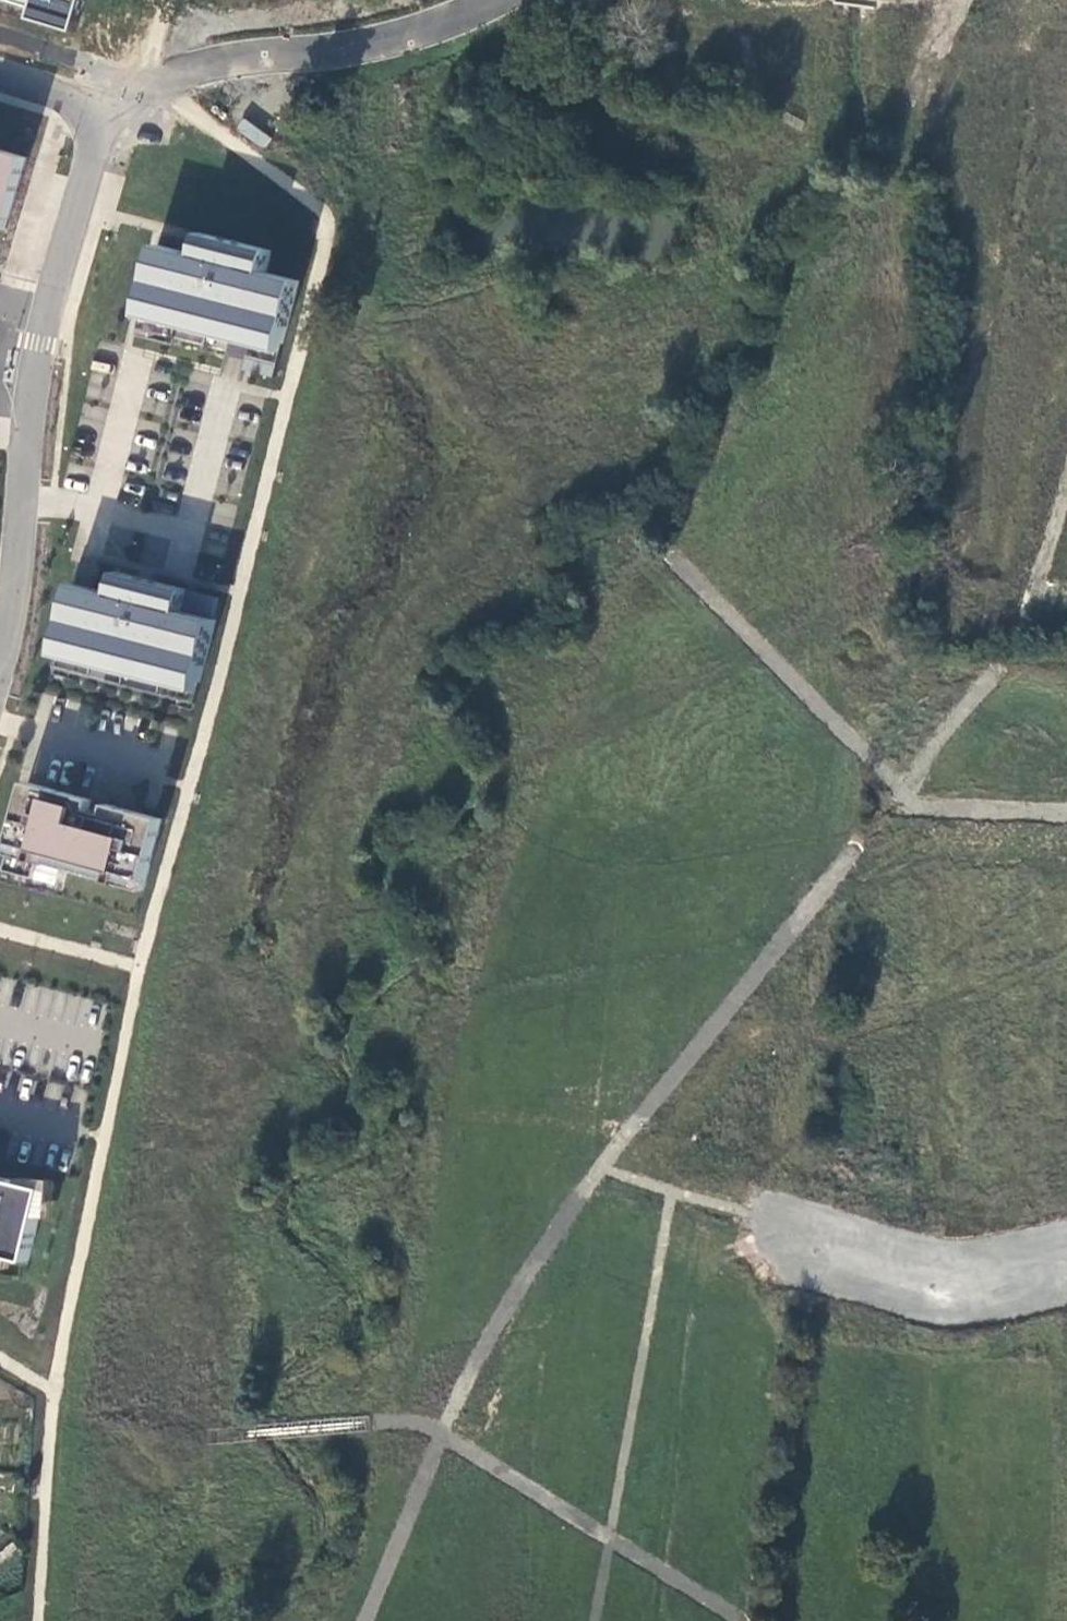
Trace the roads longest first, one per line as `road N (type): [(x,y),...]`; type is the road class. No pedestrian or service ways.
road 1 (residential): [(96,113),(40,346),(0,665)]
road 2 (residential): [(494,0),(393,36),(252,55),(148,83),(96,113)]
road 3 (residential): [(1066,1258),(929,1279),(770,1235)]

